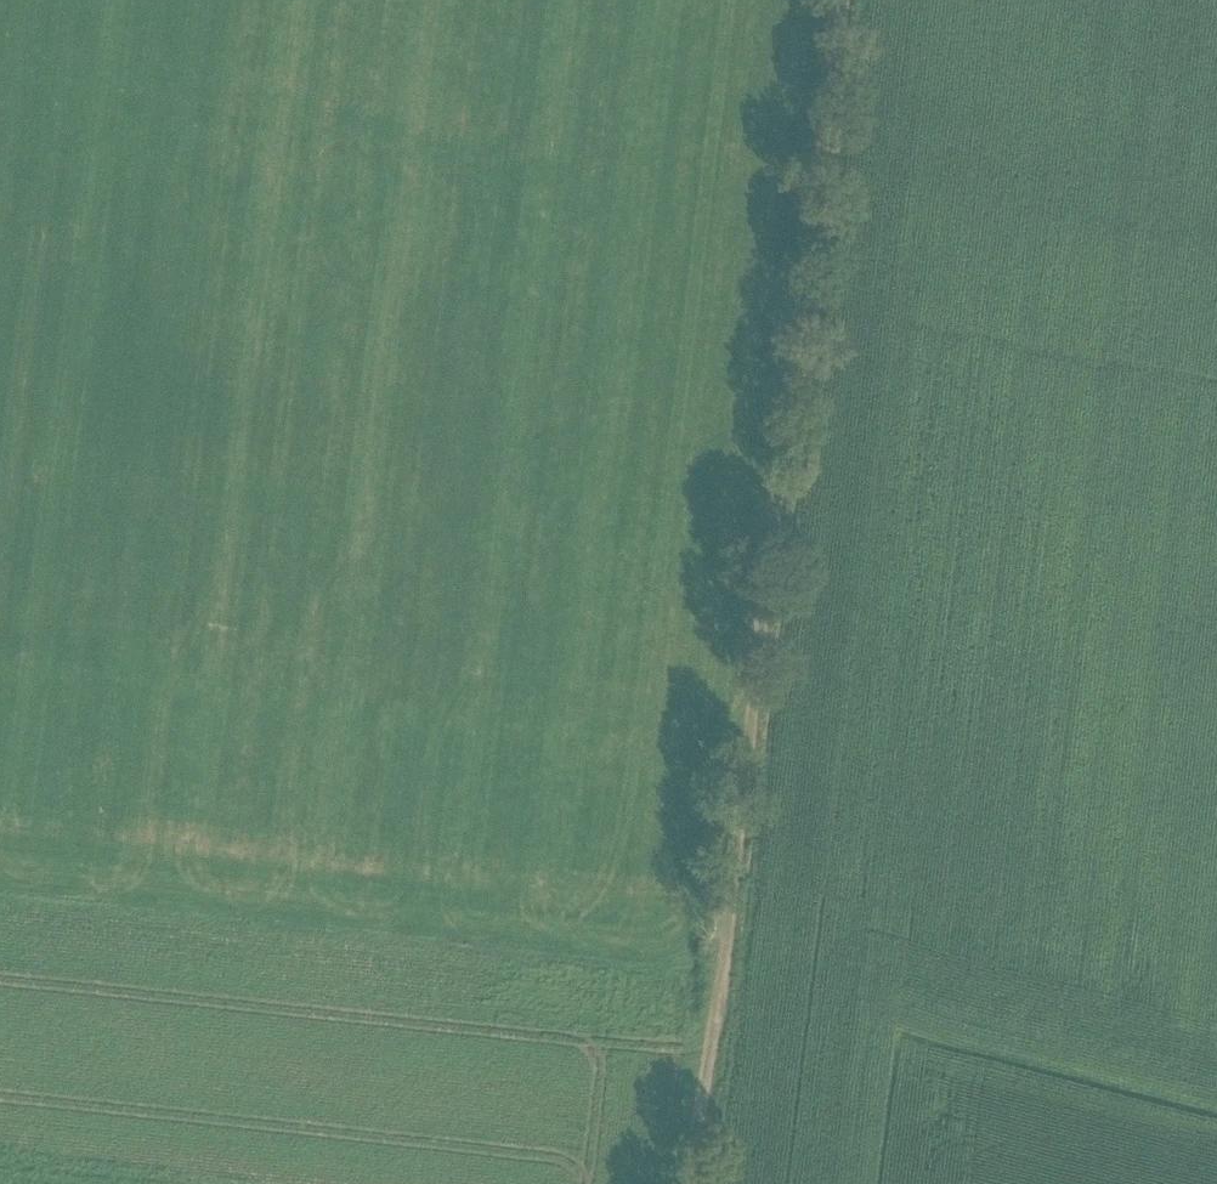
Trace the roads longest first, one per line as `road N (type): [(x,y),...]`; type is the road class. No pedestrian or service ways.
road 1 (track): [(689,1183),(843,0)]

